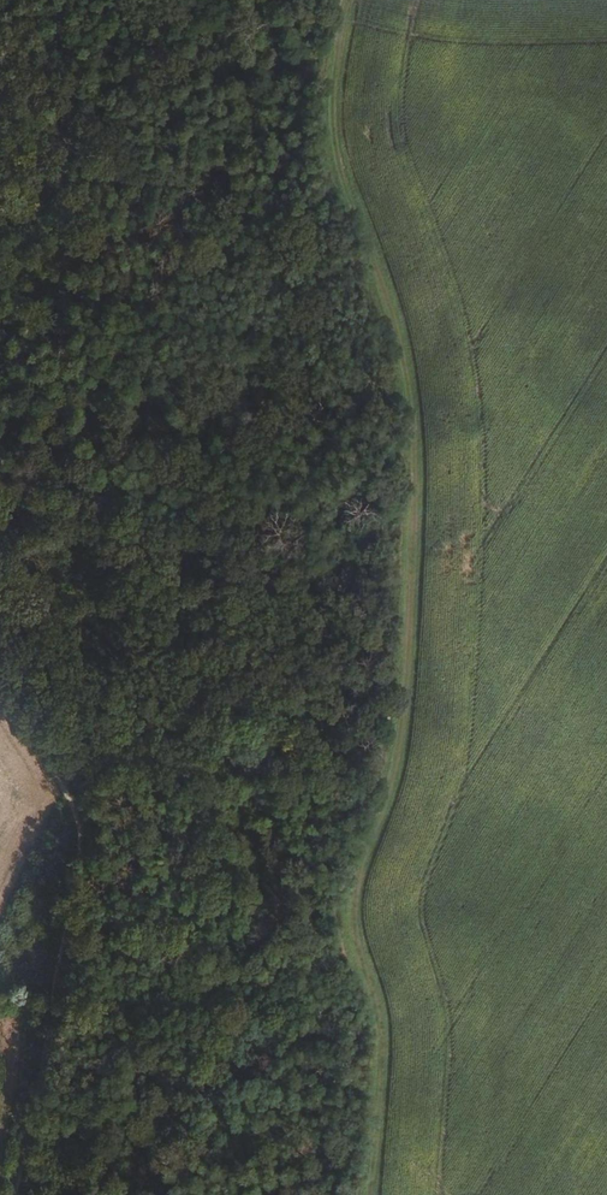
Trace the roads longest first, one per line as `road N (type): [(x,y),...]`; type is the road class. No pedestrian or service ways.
road 1 (track): [(92,840),(101,491),(87,418),(0,258)]
road 2 (track): [(93,1194),(105,1113),(91,977),(127,823),(109,751),(95,738)]

